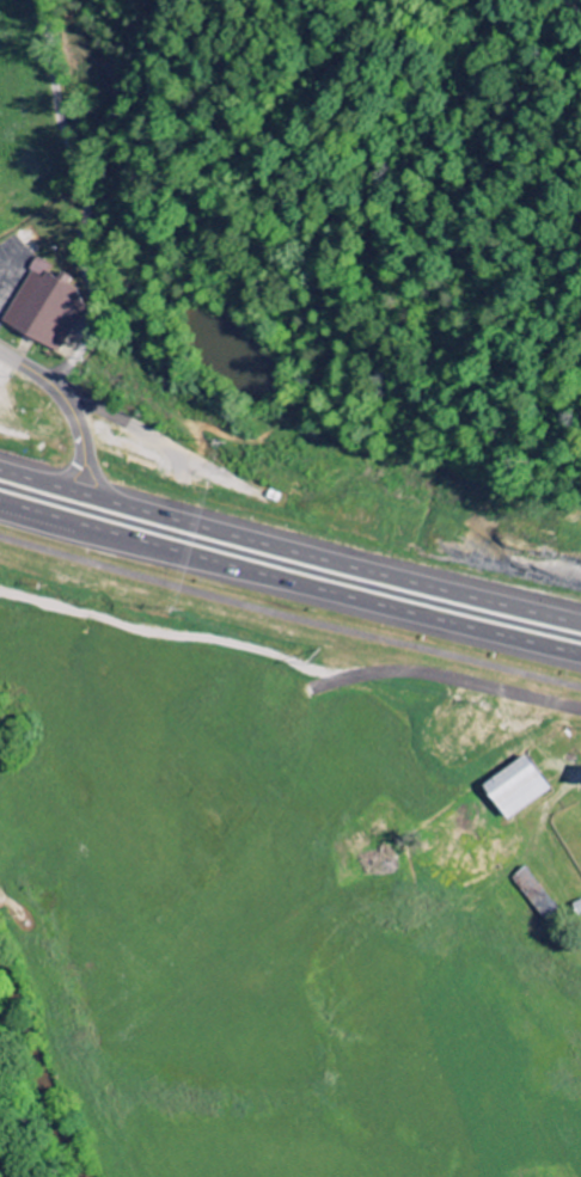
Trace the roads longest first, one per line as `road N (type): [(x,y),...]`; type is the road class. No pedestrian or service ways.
road 1 (trunk): [(0,500),(580,655)]
road 2 (trunk): [(580,613),(0,460)]
road 3 (residential): [(55,381),(98,323),(79,241),(86,185),(62,115),(48,0)]
road 4 (residential): [(82,482),(86,441),(73,403),(55,381),(0,349)]

